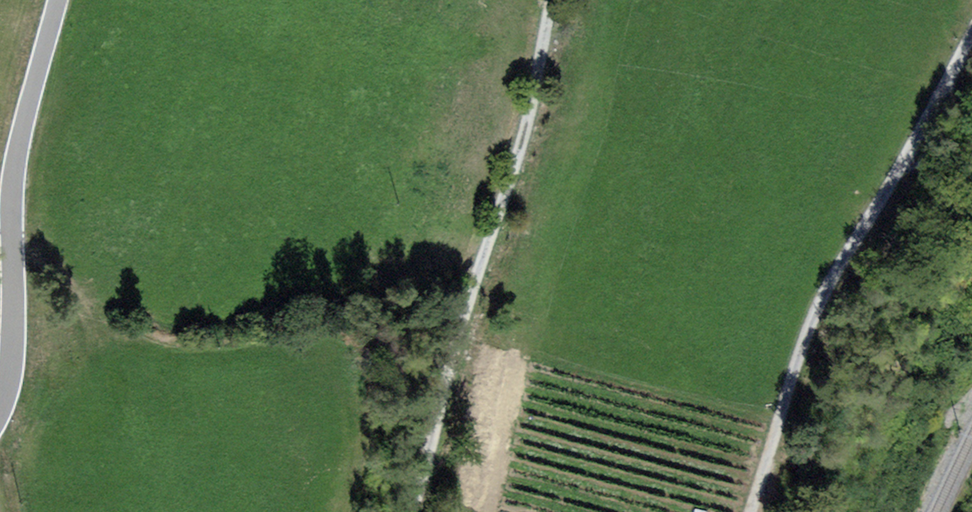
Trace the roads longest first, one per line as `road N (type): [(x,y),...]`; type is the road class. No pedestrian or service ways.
road 1 (track): [(971,27),(798,342),(745,511)]
road 2 (track): [(414,511),(533,100),(552,0)]
road 3 (tertiary): [(57,0),(13,177),(14,334),(0,409)]

